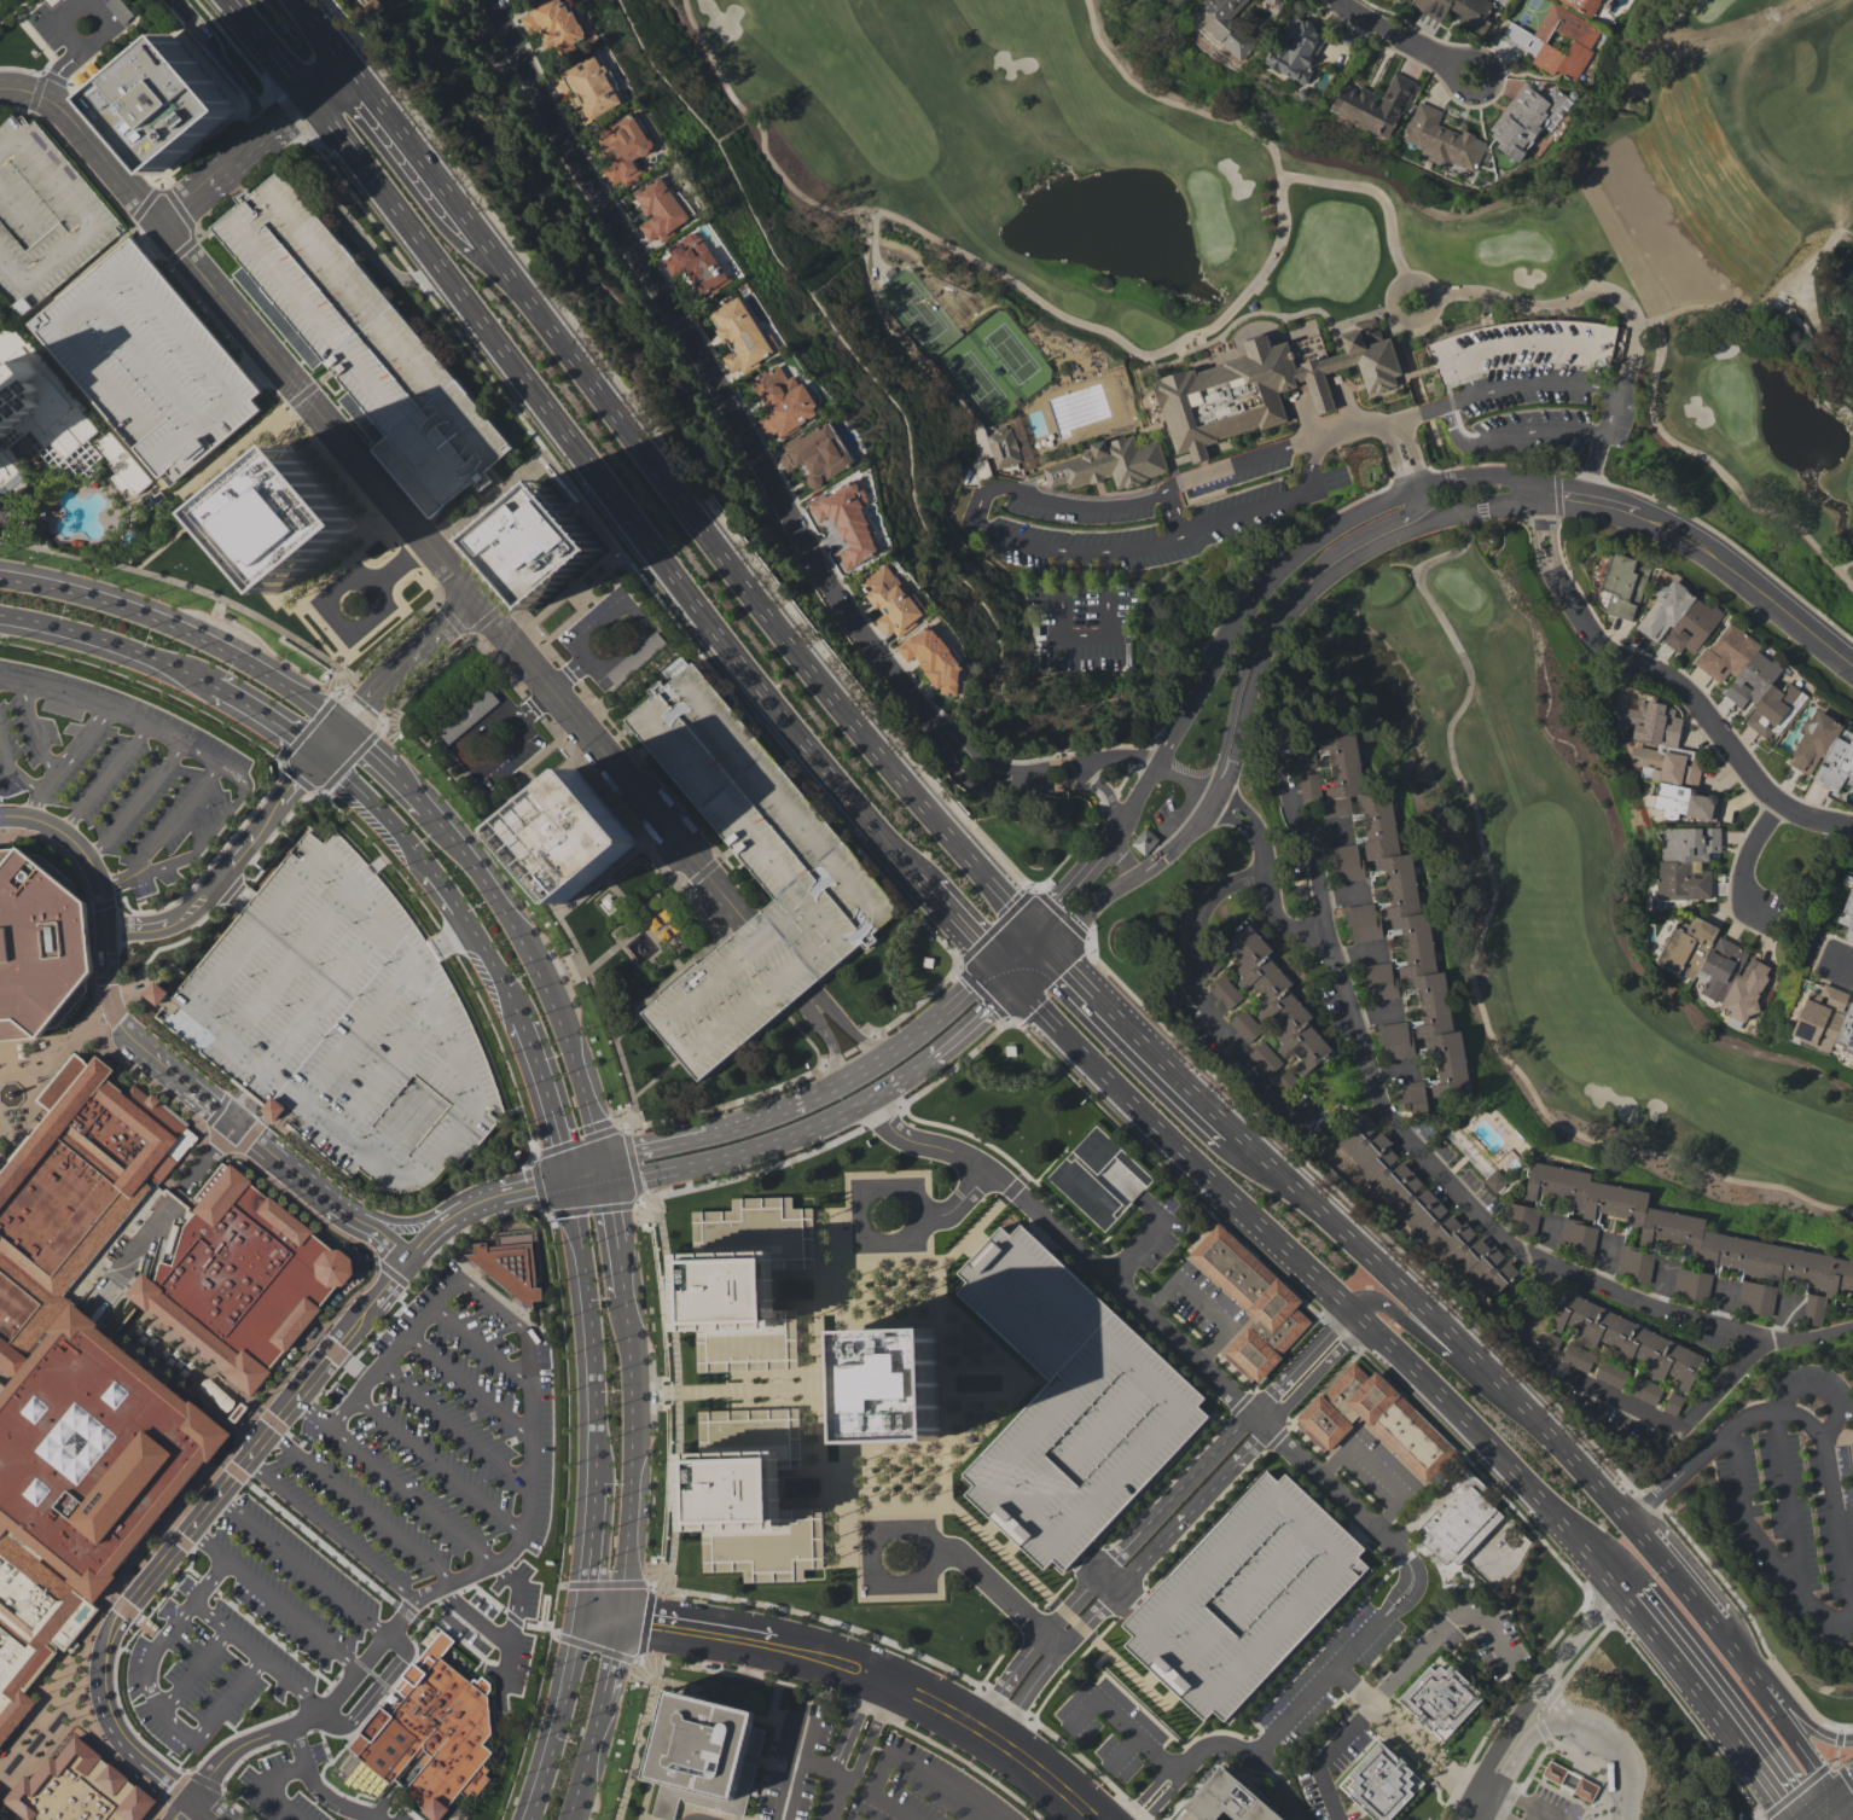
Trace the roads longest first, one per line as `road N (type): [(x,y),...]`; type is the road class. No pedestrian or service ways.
road 1 (primary): [(227,0),(721,641),(930,886)]
road 2 (residential): [(747,921),(57,110),(0,90)]
road 3 (residential): [(495,0),(815,568),(911,698),(978,768),(1007,775),(1081,764)]
road 4 (residential): [(1280,738),(1293,814),(1315,837),(1329,936),(1388,1116),(1500,1234),(1545,1266),(1713,1328),(1771,1343),(1852,1331)]
road 5 (primary): [(1029,924),(769,615),(482,240)]
road 6 (primary): [(1016,984),(1510,1465),(1621,1588)]
road 7 (tertiary): [(1549,493),(1500,473),(1448,478),(1335,524),(1299,550),(1255,593),(1162,762),(1106,844)]
road 8 (primary): [(1633,1523),(1413,1292),(1228,1133)]
road 9 (residential): [(1549,493),(1549,570),(1585,628),(1686,687),(1779,803),(1852,827)]
road 10 (tertiary): [(1236,733),(1268,646),(1322,582),(1411,530),(1549,493)]
road 11 (tertiary): [(602,1167),(550,996),(518,932),(429,810)]
road 12 (tertiary): [(350,728),(287,685),(179,629),(0,579)]
road 13 (residential): [(1545,1266),(1529,1320),(1534,1360),(1681,1429),(1771,1343)]
road 14 (residential): [(1270,870),(1226,889),(1202,912),(1195,969),(1212,1018),(1313,1130)]
road 15 (tertiary): [(323,758),(409,842),(452,896),(519,1018)]
road 16 (tertiary): [(617,1618),(631,1407),(622,1295)]
road 17 (primary): [(1621,1588),(1796,1819)]
road 18 (tertiary): [(567,1176),(594,1372),(596,1461)]
road 19 (tertiary): [(602,1167),(655,1171),(731,1158),(873,1099)]
road 20 (residential): [(1096,1819),(1000,1740),(871,1675)]
road 21 (tertiary): [(1852,665),(1713,551),(1639,510)]
road 22 (residential): [(871,1675),(771,1641),(617,1618)]
road 23 (residential): [(1329,936),(1284,921),(1259,831),(1162,762)]
road 24 (primary): [(1228,1133),(1050,947)]
road 25 (residential): [(164,234),(353,68)]
road 26 (tertiary): [(993,961),(922,1031),(809,1100)]
road 27 (tertiary): [(1236,733),(1236,696),(1257,636),(1282,600),(1341,548)]
road 28 (tertiary): [(809,1100),(637,1146),(602,1167)]
road 29 (tertiary): [(0,616),(108,641),(207,682)]
road 30 (primary): [(1837,1799),(1715,1620)]
road 31 (residential): [(1621,1588),(1558,1665),(1500,1766)]
road 32 (residential): [(323,758),(469,600)]
road 33 (primary): [(482,240),(353,68)]
road 34 (tertiary): [(585,1613),(530,1819)]
road 35 (primary): [(1522,1407),(1389,1309),(1373,1307),(1357,1318)]
road 36 (tertiary): [(873,1099),(941,1056),(1016,984)]
road 37 (tertiary): [(1134,876),(1177,848),(1215,797),(1236,733)]
road 38 (tertiary): [(519,1018),(567,1176)]
road 39 (tertiary): [(596,1461),(585,1613)]
road 40 (tertiary): [(207,682),(323,758)]
road 41 (residential): [(1779,803),(1747,860),(1744,890),(1772,920)]
road 42 (residential): [(1340,0),(1381,35),(1454,69)]
road 43 (primary): [(1852,1737),(1823,1733),(1747,1663)]
road 44 (tertiary): [(568,1819),(604,1692)]
road 45 (primary): [(1715,1620),(1633,1523)]
road 46 (residential): [(1492,83),(1480,58),(1454,69),(1465,94),(1492,83)]

